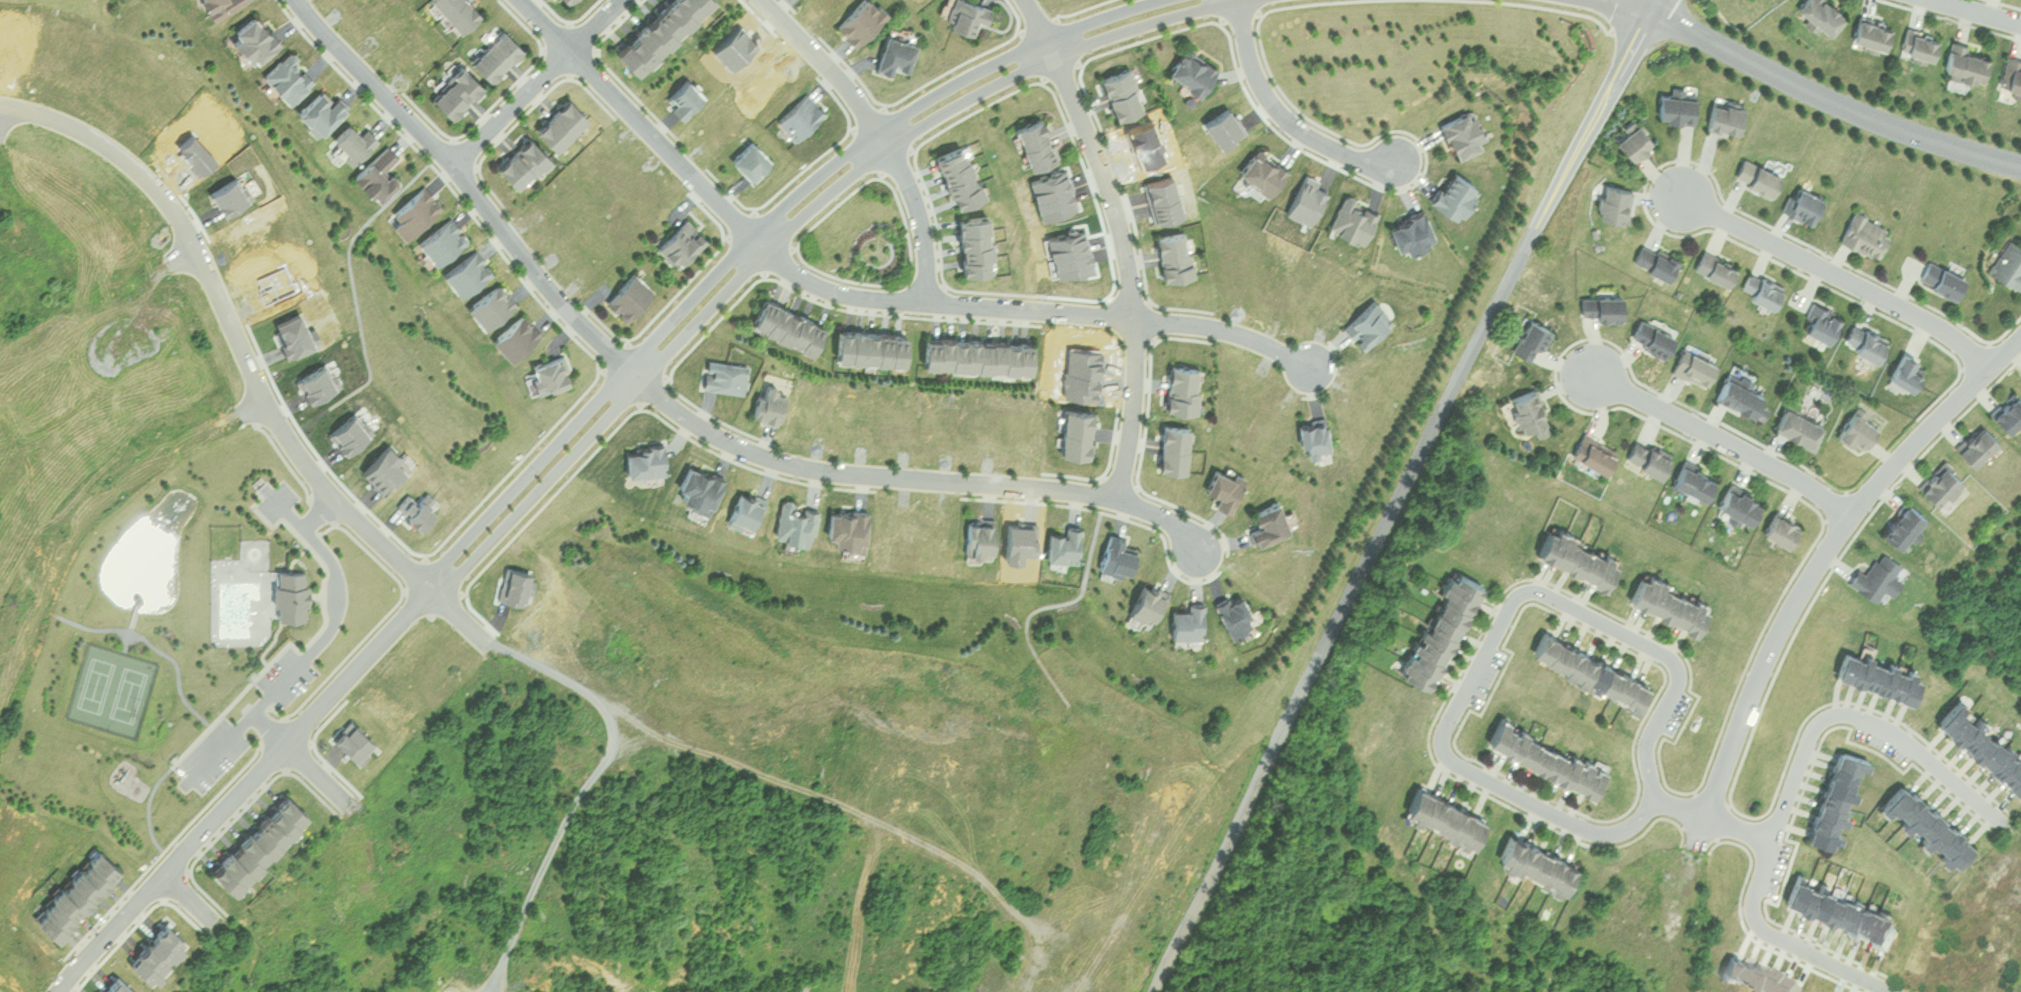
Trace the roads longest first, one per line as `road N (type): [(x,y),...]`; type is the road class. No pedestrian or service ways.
road 1 (residential): [(1152,991),(1439,411),(1659,0)]
road 2 (residential): [(430,587),(462,569),(742,272),(856,169),(1021,70),(1146,22),(1239,0)]
road 3 (residential): [(1150,0),(959,79),(812,179),(447,555),(430,587)]
road 4 (residential): [(488,642),(305,461),(253,372),(198,245),(153,183),(74,126),(0,106)]
road 5 (residential): [(1639,818),(1652,796),(1648,744),(1676,681),(1673,659),(1525,588),(1513,597),(1447,727),(1445,751),(1588,830),(1617,832),(1639,818)]
road 6 (residential): [(1693,850),(1750,695),(1812,574),(1896,460),(2020,336)]
road 7 (residential): [(634,371),(705,429),(773,458),(842,472),(1117,497),(1171,519),(1197,552)]
road 8 (residential): [(2001,820),(1884,726),(1844,712),(1813,726),(1755,890),(1756,920),(1903,991)]
road 9 (residential): [(760,241),(807,279),(853,295),(1197,322),(1313,368)]
road 10 (residential): [(55,991),(430,587)]
road 11 (residential): [(297,0),(454,164),(572,313),(634,371)]
road 12 (residential): [(1050,46),(1112,195),(1131,282),(1134,405),(1117,497)]
road 13 (residential): [(1652,9),(1826,97),(2020,162)]
road 14 (residential): [(1684,196),(1943,327),(1991,367)]
road 15 (residential): [(523,0),(760,241)]
road 16 (residential): [(1595,375),(1796,476),(1851,515)]
road 17 (residential): [(1239,0),(1255,70),(1283,113),(1351,157),(1394,160)]
road 18 (residential): [(454,164),(620,0)]
road 19 (residential): [(762,0),(842,82),(882,138)]
road 20 (residential): [(882,138),(921,216),(925,301)]

